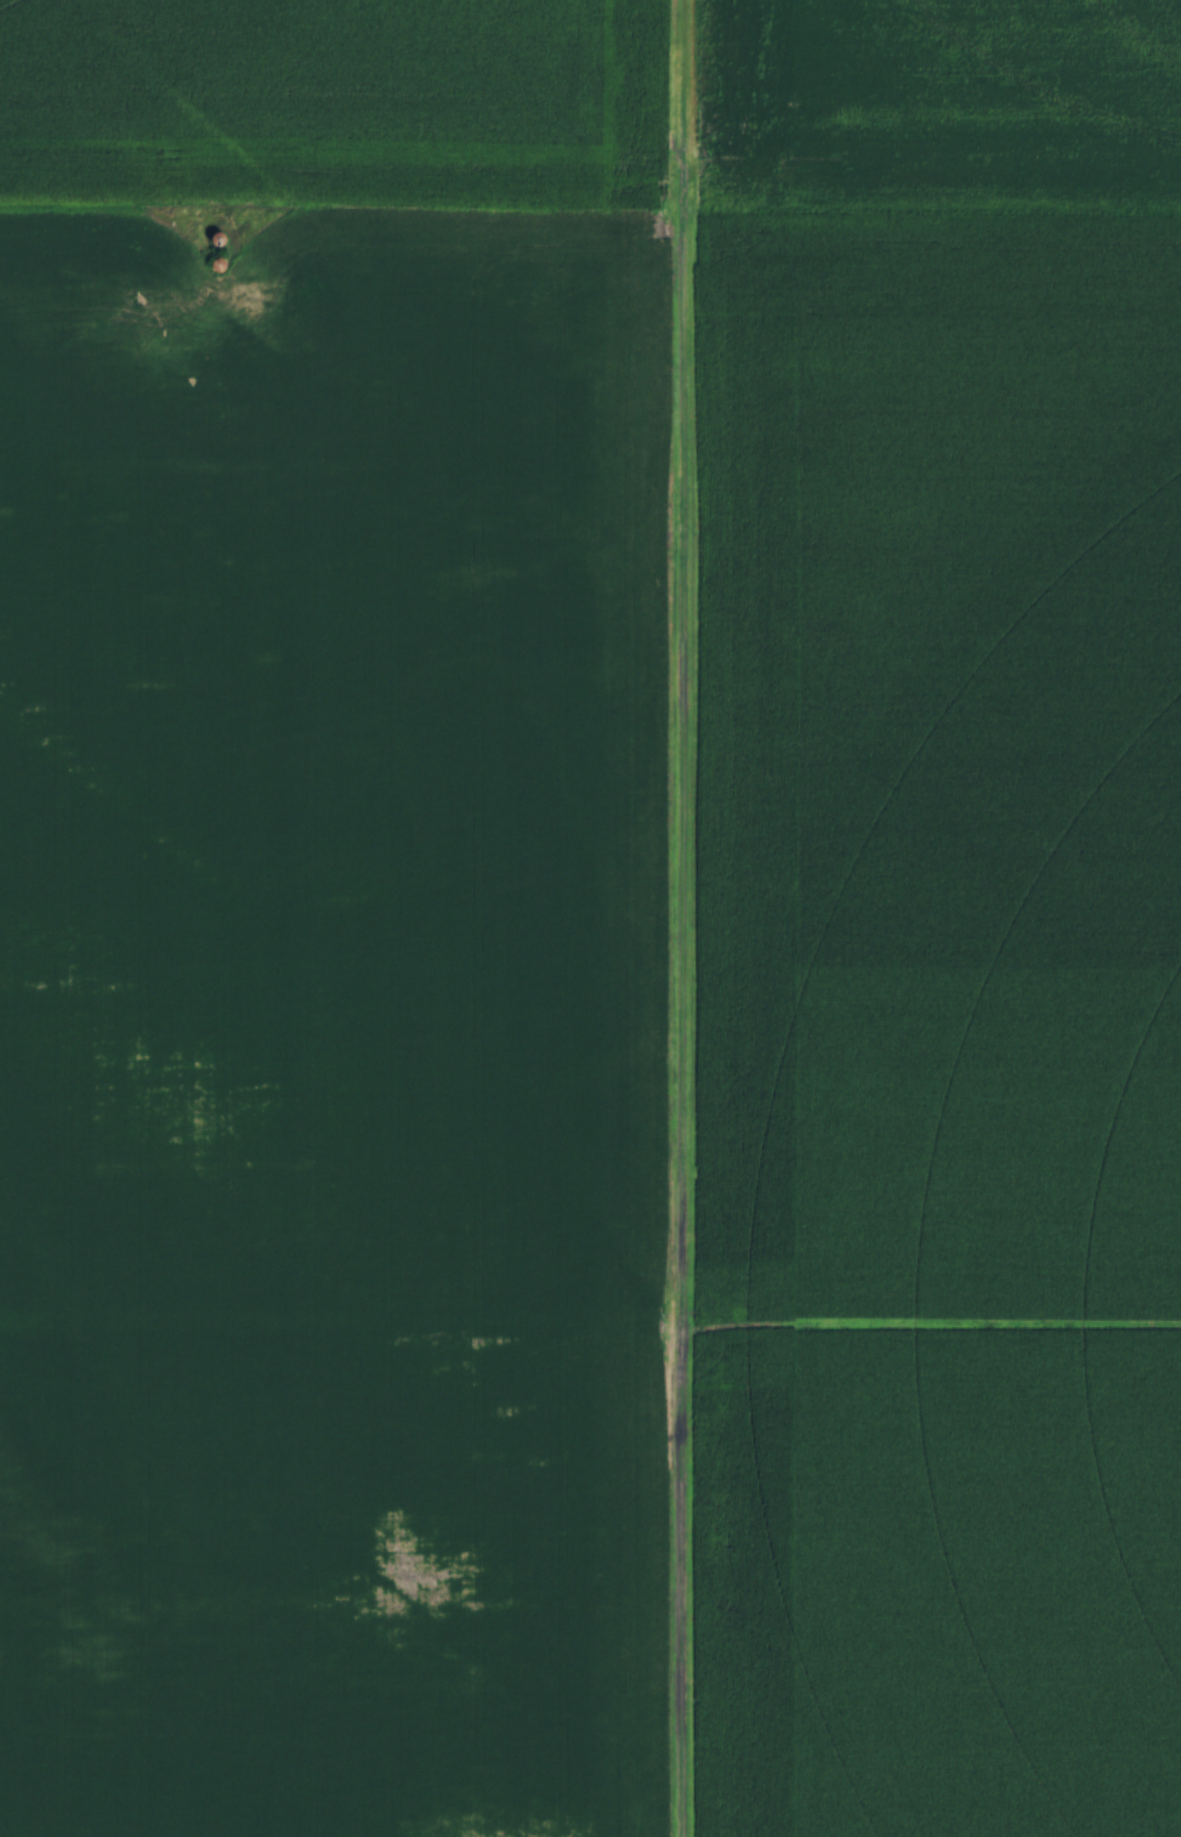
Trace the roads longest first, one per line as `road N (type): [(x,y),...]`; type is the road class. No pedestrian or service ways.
road 1 (residential): [(681,1836),(681,0)]

